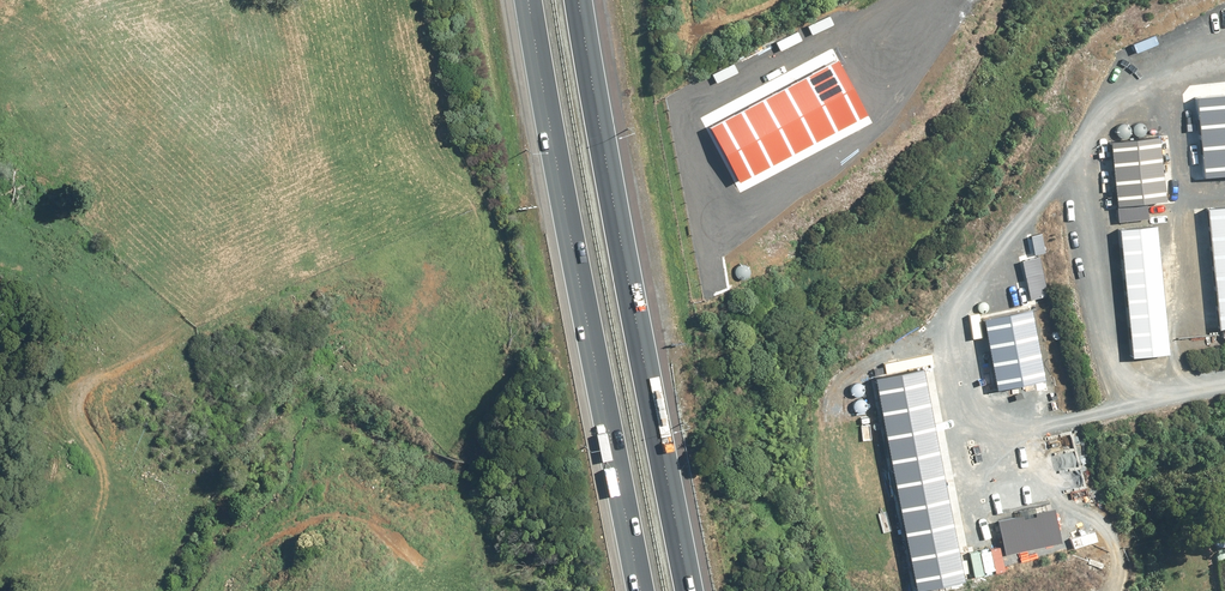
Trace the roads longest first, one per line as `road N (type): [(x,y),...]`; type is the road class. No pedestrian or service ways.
road 1 (motorway): [(641,590),(529,0)]
road 2 (motorway): [(578,0),(690,590)]

